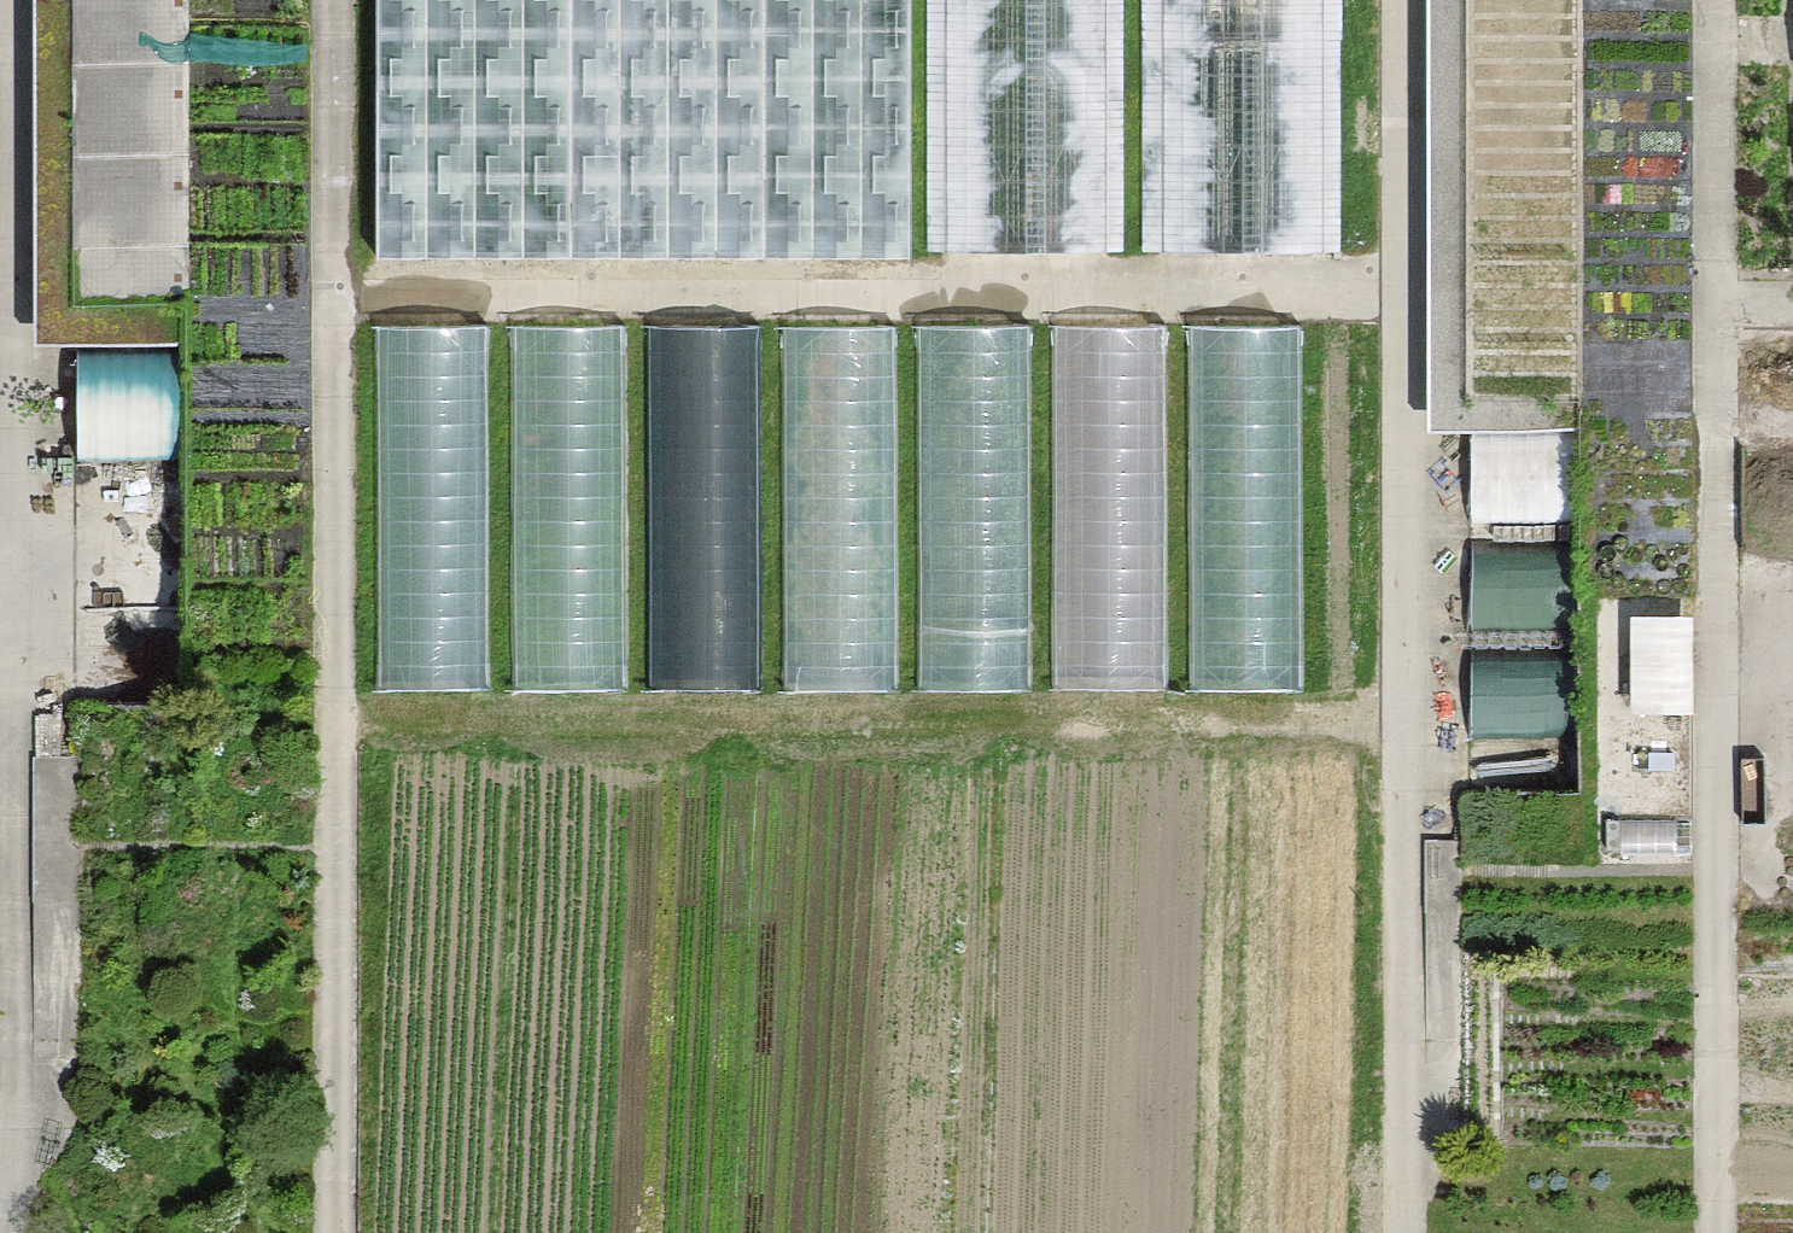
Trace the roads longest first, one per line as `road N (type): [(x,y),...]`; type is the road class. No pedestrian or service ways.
road 1 (track): [(8,1232),(4,0)]
road 2 (track): [(337,1232),(333,0)]
road 3 (track): [(1716,1232),(1715,0)]
road 4 (track): [(334,292),(1405,293)]
road 5 (track): [(1403,833),(1402,1232)]

